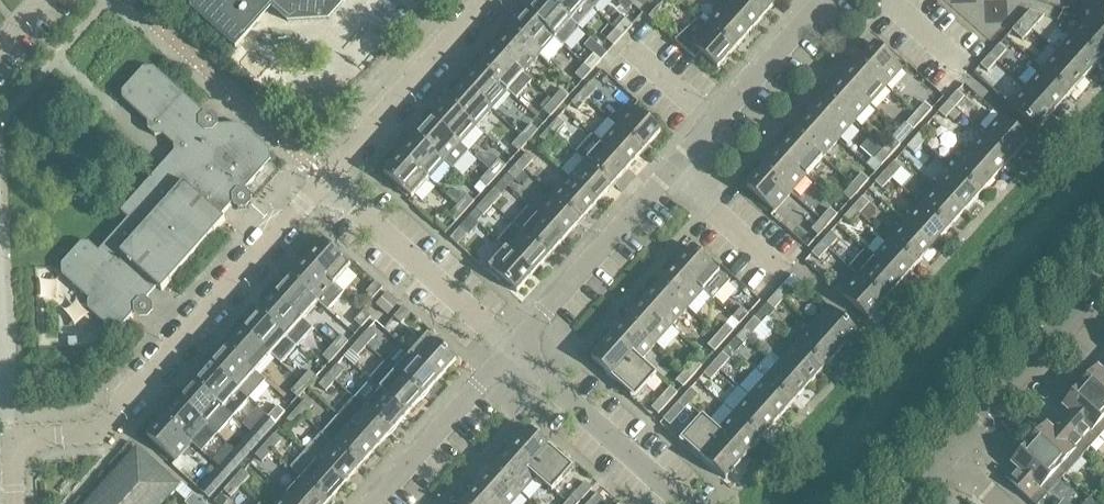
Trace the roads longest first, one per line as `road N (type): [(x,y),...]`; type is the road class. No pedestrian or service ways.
road 1 (residential): [(19,503),(14,434),(100,430),(323,179)]
road 2 (residential): [(513,344),(829,0)]
road 3 (residential): [(513,344),(323,179)]
road 4 (residential): [(323,179),(487,0)]
road 5 (residential): [(689,503),(513,344)]
road 6 (residential): [(1103,286),(948,453)]
road 7 (residential): [(375,503),(513,344)]

